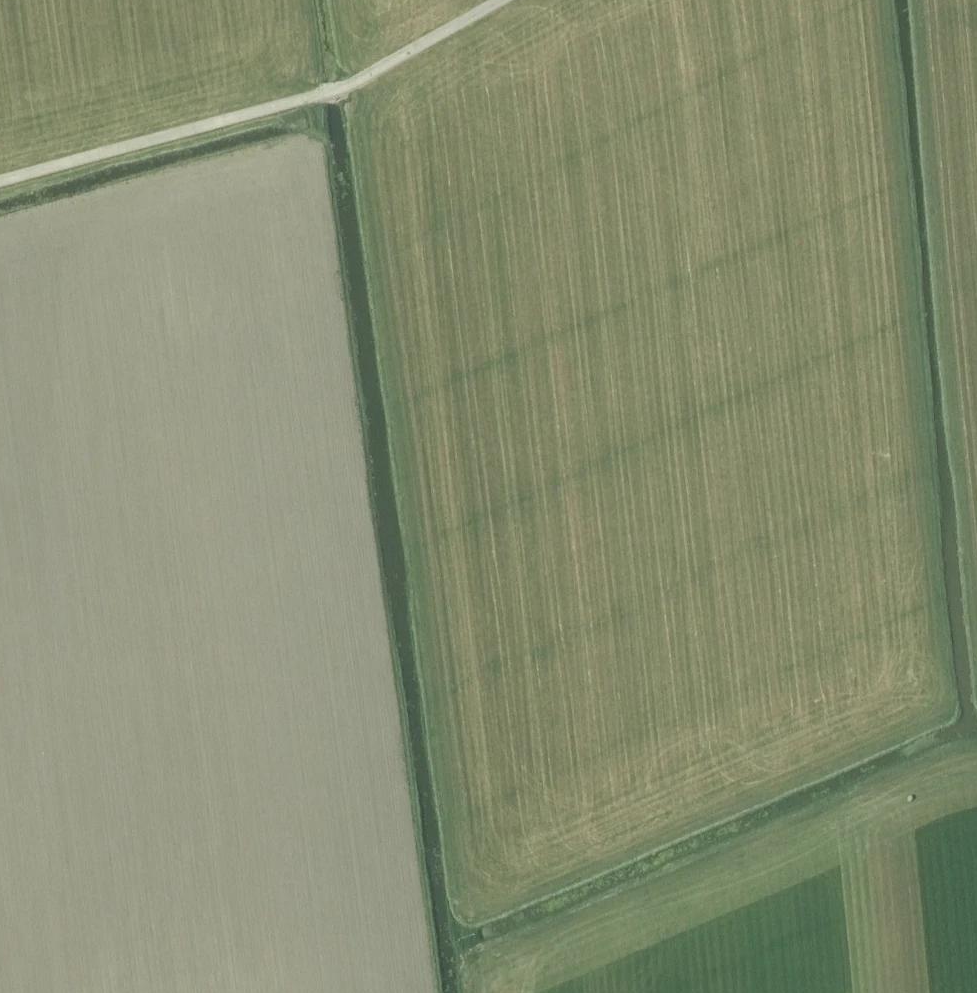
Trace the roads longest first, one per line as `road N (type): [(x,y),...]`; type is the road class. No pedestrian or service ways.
road 1 (track): [(500,0),(335,92),(0,180)]

